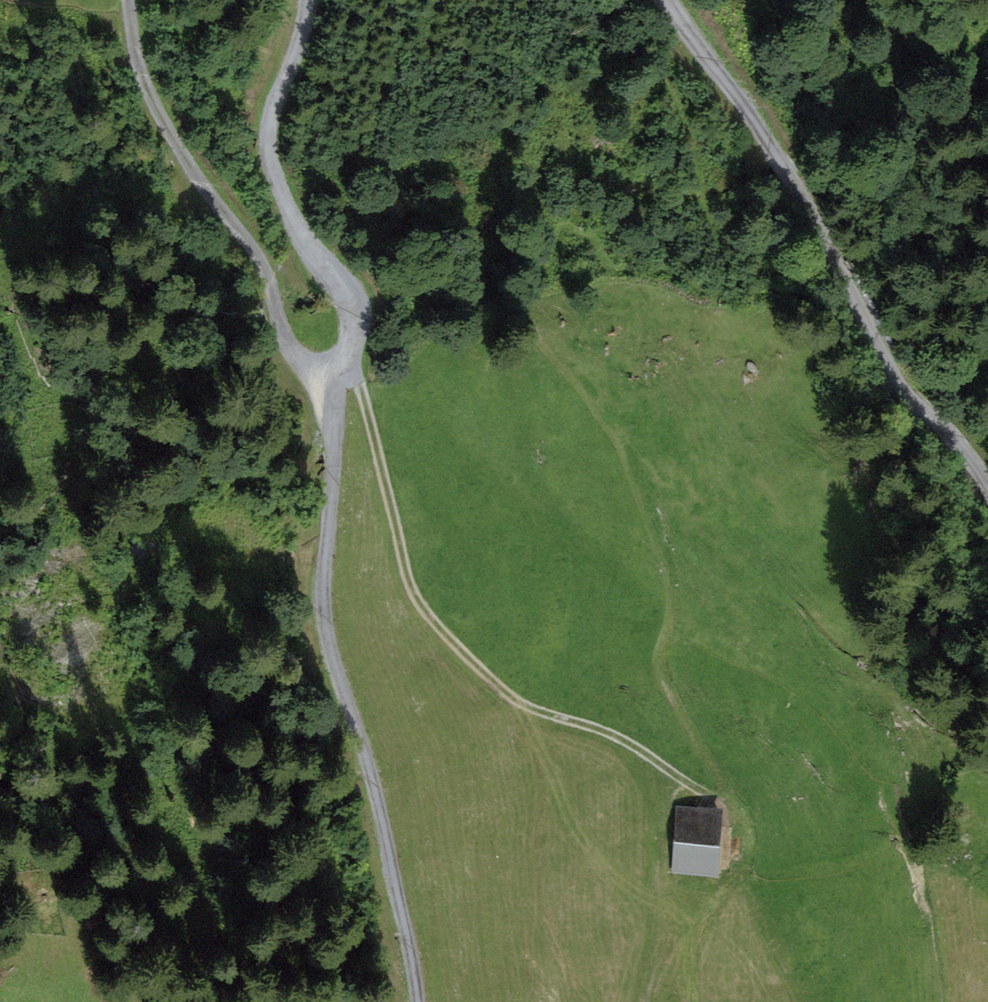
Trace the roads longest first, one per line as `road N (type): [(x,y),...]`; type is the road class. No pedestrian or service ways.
road 1 (track): [(347,359),(404,571),(432,626),(486,680),(538,712),(638,751),(733,809),(749,851)]
road 2 (track): [(327,369),(333,449),(325,619),(388,833),(419,1001)]
road 3 (track): [(987,492),(903,395),(789,179),(664,0)]
road 4 (track): [(733,809),(666,682),(667,565),(618,419),(542,322)]
road 5 (track): [(125,0),(140,80),(157,116),(257,264),(296,356),(327,369)]
road 6 (track): [(267,154),(315,256),(353,295),(355,344),(327,369)]
road 7 (track): [(694,1001),(694,942),(749,851)]
road 8 (track): [(308,0),(267,154)]

